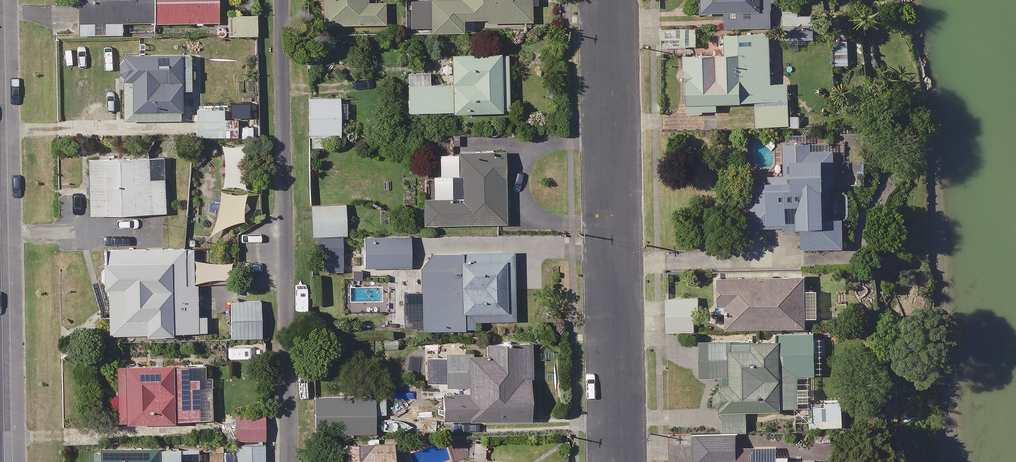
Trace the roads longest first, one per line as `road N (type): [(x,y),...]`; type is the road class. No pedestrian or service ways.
road 1 (residential): [(609,0),(616,461)]

